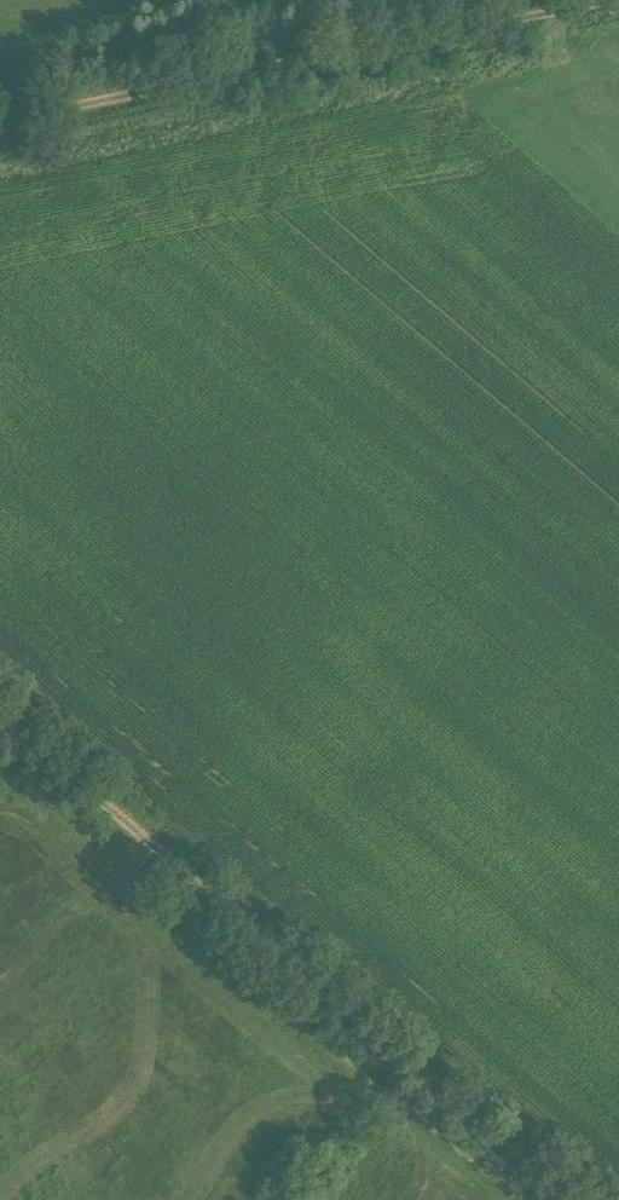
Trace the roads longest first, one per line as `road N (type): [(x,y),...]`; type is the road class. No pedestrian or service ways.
road 1 (track): [(556,1199),(0,735)]

